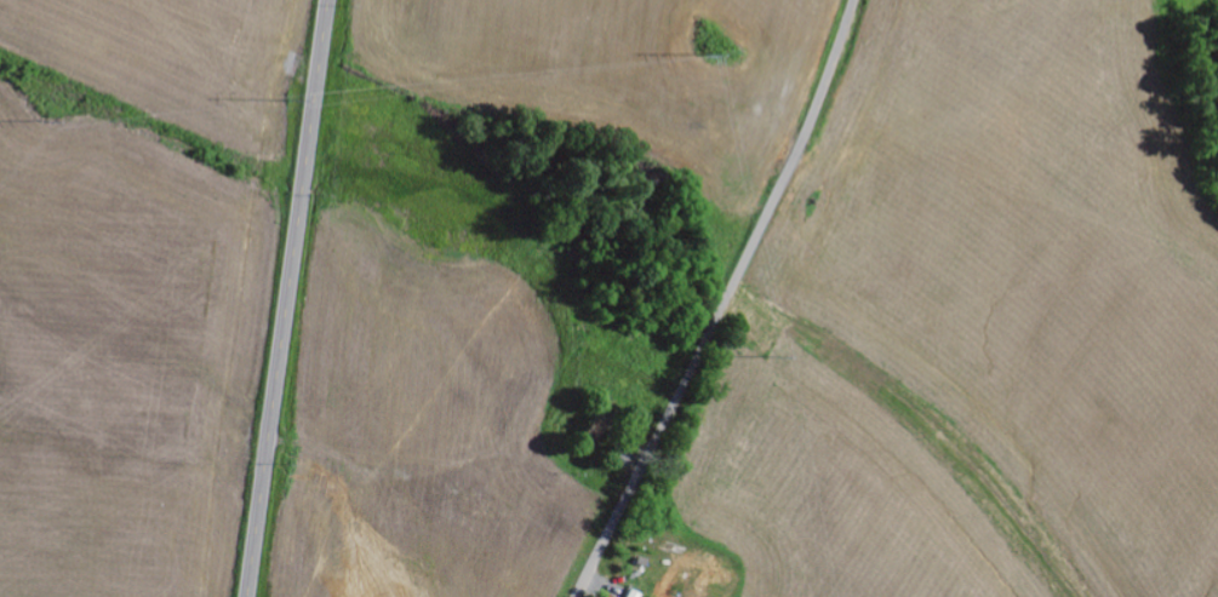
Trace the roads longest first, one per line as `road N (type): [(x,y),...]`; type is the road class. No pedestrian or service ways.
road 1 (residential): [(574,596),(806,132),(854,0)]
road 2 (secondary): [(249,596),(329,0)]

